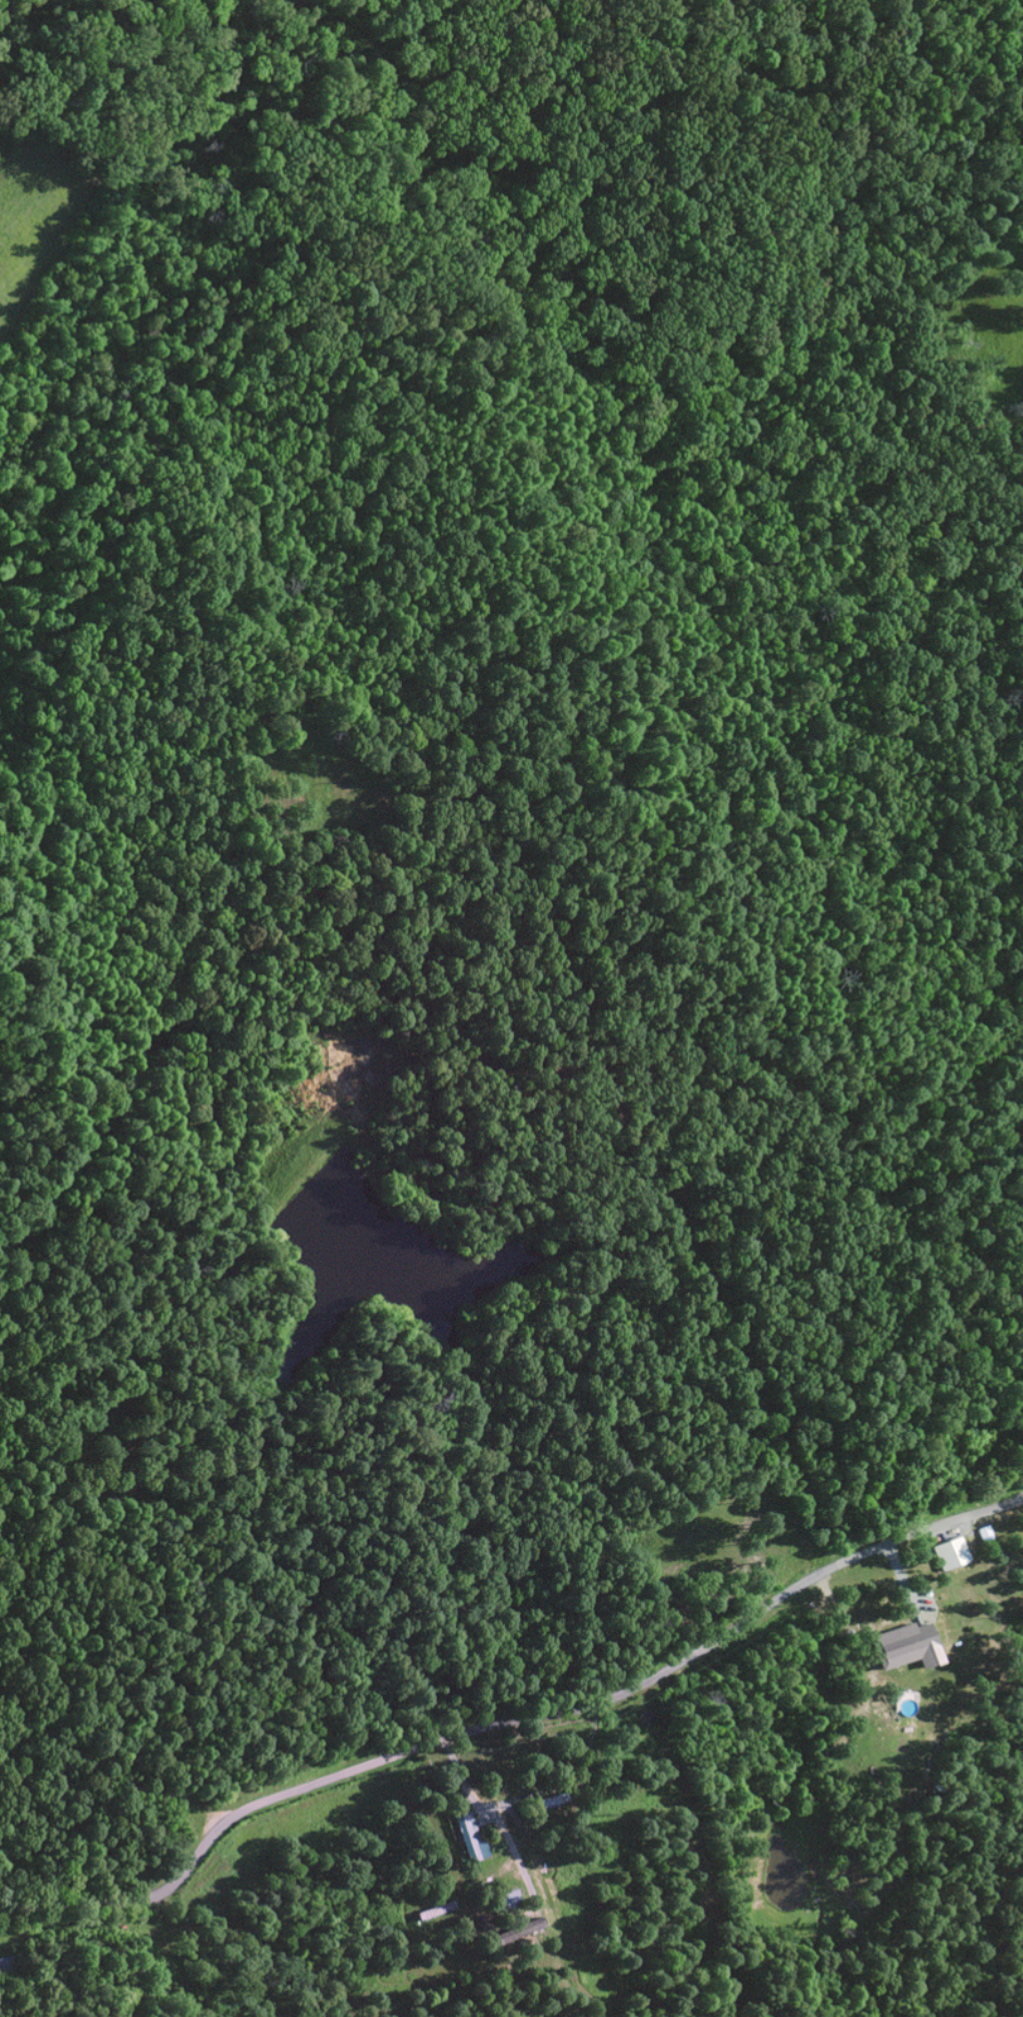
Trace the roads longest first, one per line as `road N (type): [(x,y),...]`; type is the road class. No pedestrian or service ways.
road 1 (residential): [(1022,1496),(829,1566),(712,1645),(614,1697),(448,1738),(247,1809),(161,1891),(121,1902),(46,1896),(0,1908)]

